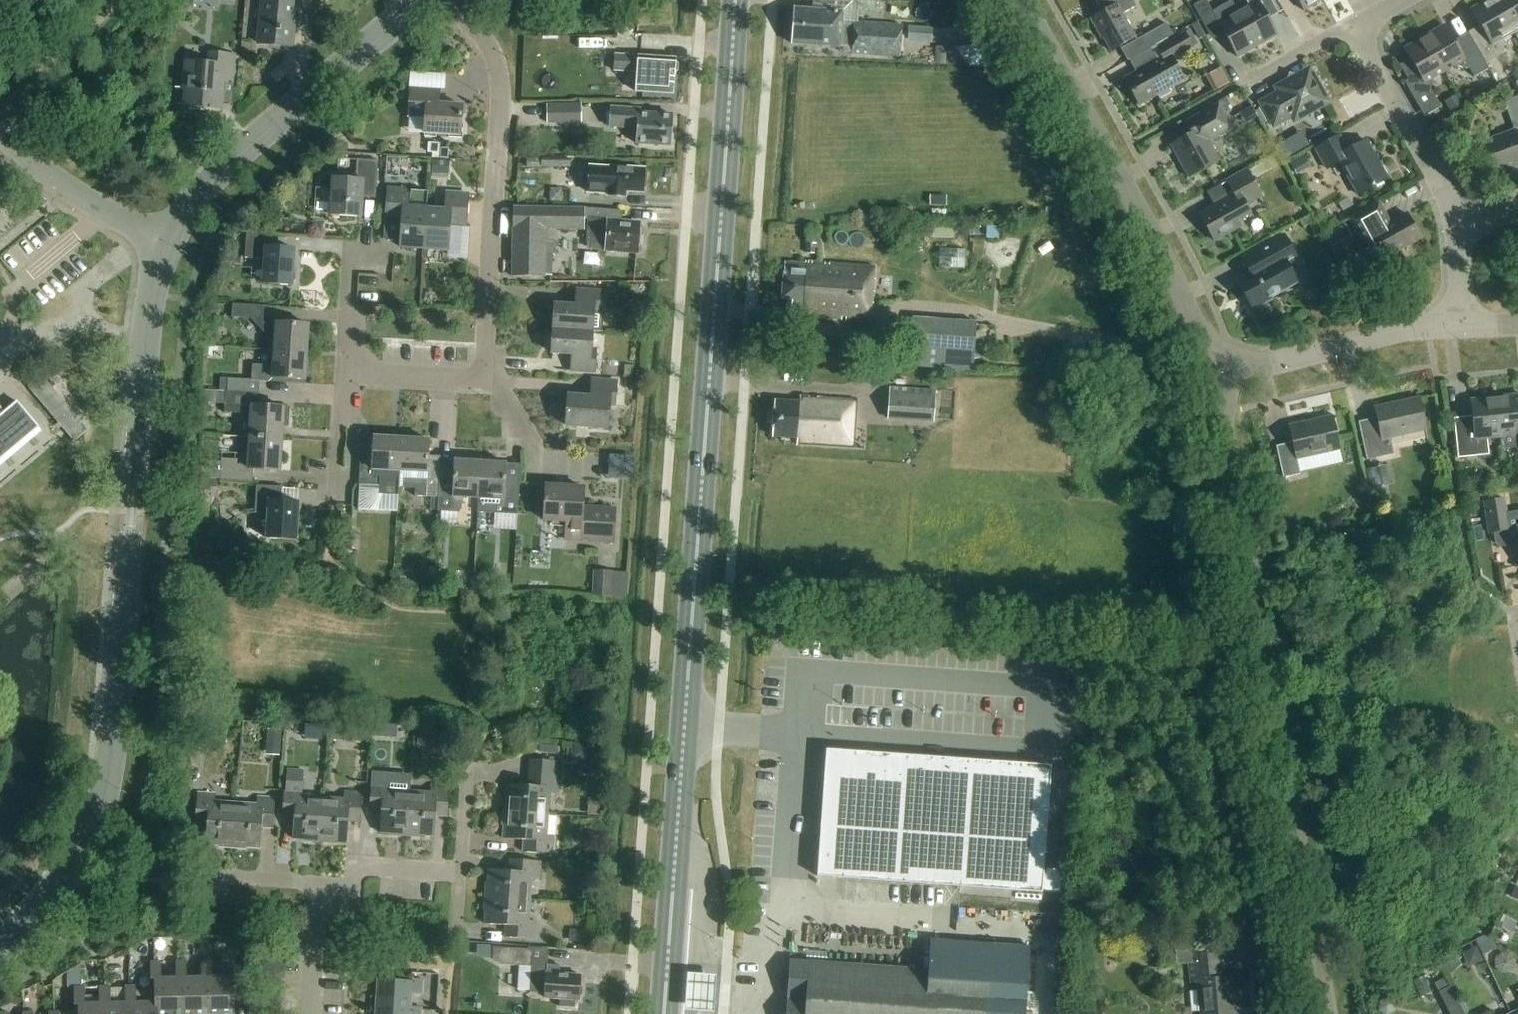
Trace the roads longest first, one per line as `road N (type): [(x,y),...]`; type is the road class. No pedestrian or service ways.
road 1 (secondary): [(665,1013),(735,0)]
road 2 (unclassified): [(0,951),(66,880),(103,805),(152,296),(164,248)]
road 3 (unclassified): [(1331,1013),(1229,457),(1226,412),(1238,370)]
road 4 (unclassified): [(1238,370),(1195,324),(1024,0)]
road 5 (residential): [(484,381),(500,97),(485,41),(449,0)]
road 6 (unclassified): [(164,248),(211,182),(426,0)]
road 7 (residential): [(1456,232),(1353,25)]
road 8 (residential): [(1459,324),(1238,370)]
road 9 (residential): [(164,248),(79,198),(0,133)]
road 10 (residential): [(484,381),(544,461),(610,469)]
road 11 (residential): [(345,373),(351,256),(385,256)]
road 12 (residential): [(321,885),(347,886),(368,868),(461,875)]
road 13 (residential): [(345,373),(484,381)]
road 14 (residential): [(336,503),(345,373)]
road 15 (residential): [(312,1013),(321,885)]

